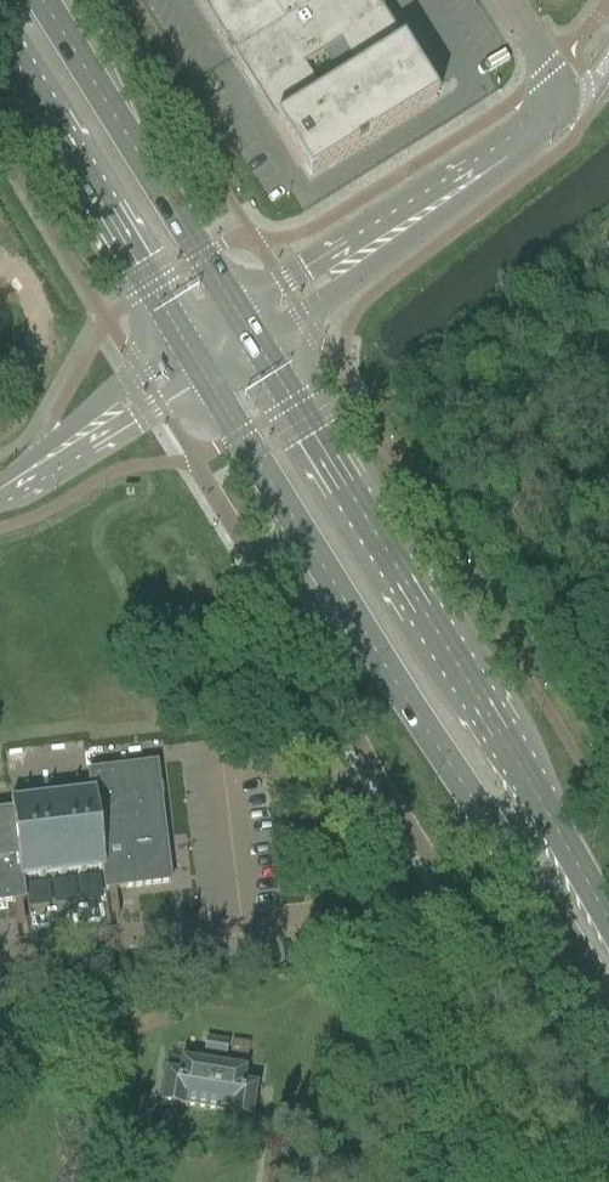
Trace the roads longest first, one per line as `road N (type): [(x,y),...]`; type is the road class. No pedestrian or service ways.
road 1 (primary): [(204,381),(608,1008)]
road 2 (primary): [(608,922),(256,351)]
road 3 (primary): [(232,311),(46,0)]
road 4 (primary): [(0,42),(181,343)]
road 5 (unclassified): [(378,241),(551,113),(546,76),(502,0)]
road 6 (unclassified): [(181,343),(84,414),(34,473)]
road 7 (unclassified): [(34,473),(204,381)]
road 8 (unclassified): [(256,351),(307,321),(378,241)]
road 9 (unclassified): [(378,241),(305,268),(232,311)]

